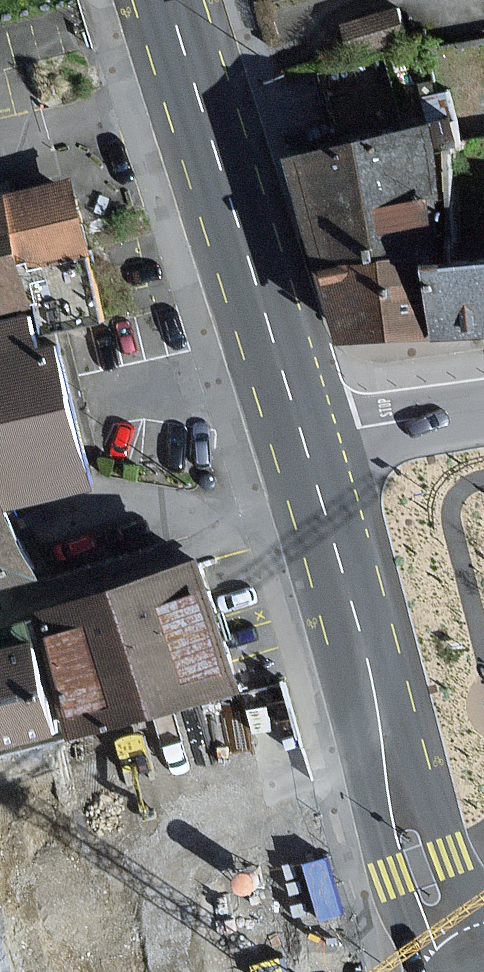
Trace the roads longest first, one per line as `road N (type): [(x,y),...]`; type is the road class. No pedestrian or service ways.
road 1 (primary): [(303,438),(165,0)]
road 2 (primary): [(385,742),(362,629),(303,438)]
road 3 (primary): [(385,742),(395,873),(425,971)]
road 4 (primary): [(483,911),(440,857),(385,742)]
road 5 (residential): [(303,438),(483,409)]

